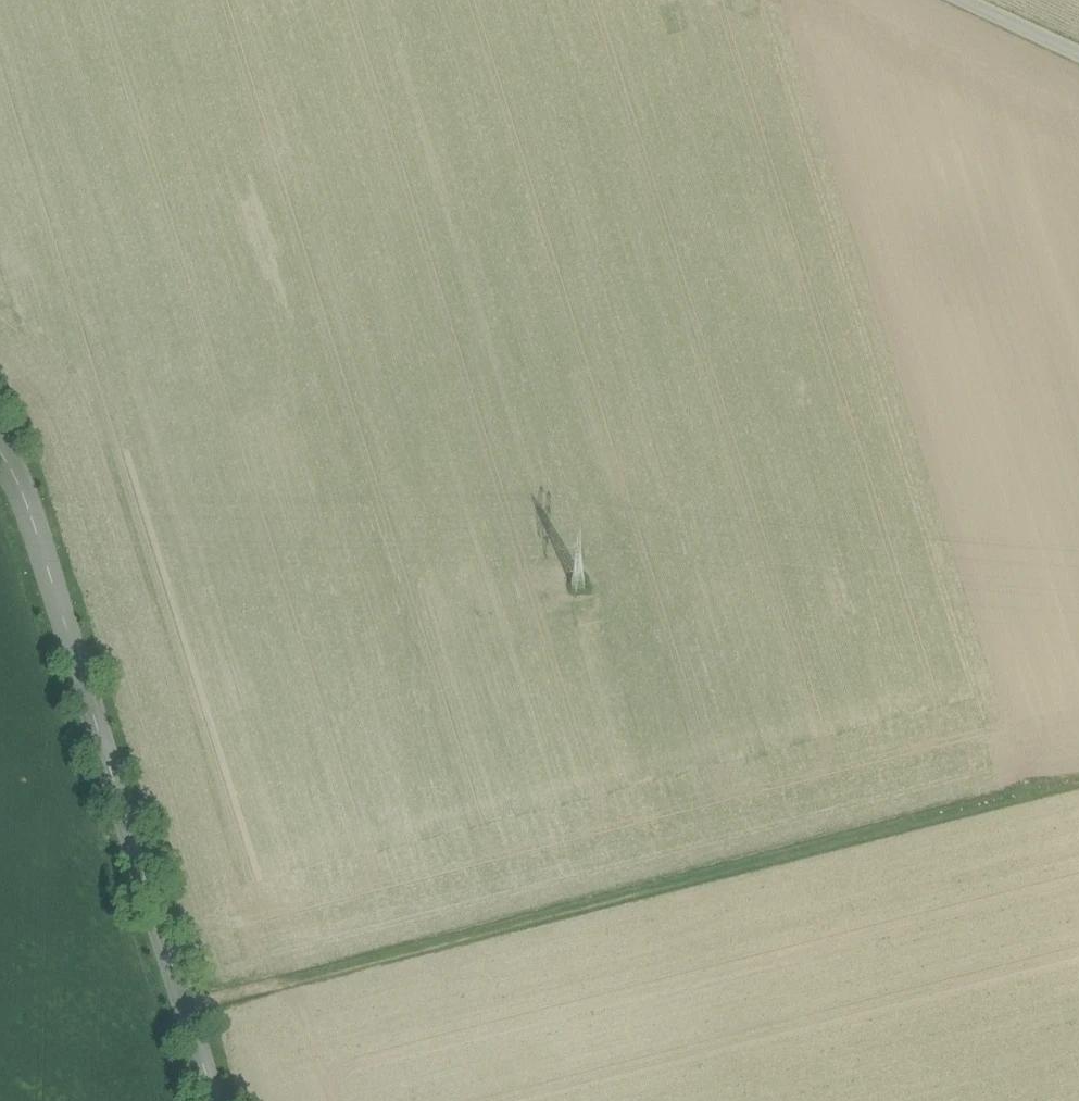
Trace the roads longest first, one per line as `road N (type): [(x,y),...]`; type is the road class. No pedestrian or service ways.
road 1 (residential): [(0,451),(32,518),(216,1100)]
road 2 (unclassified): [(1078,57),(955,0)]

